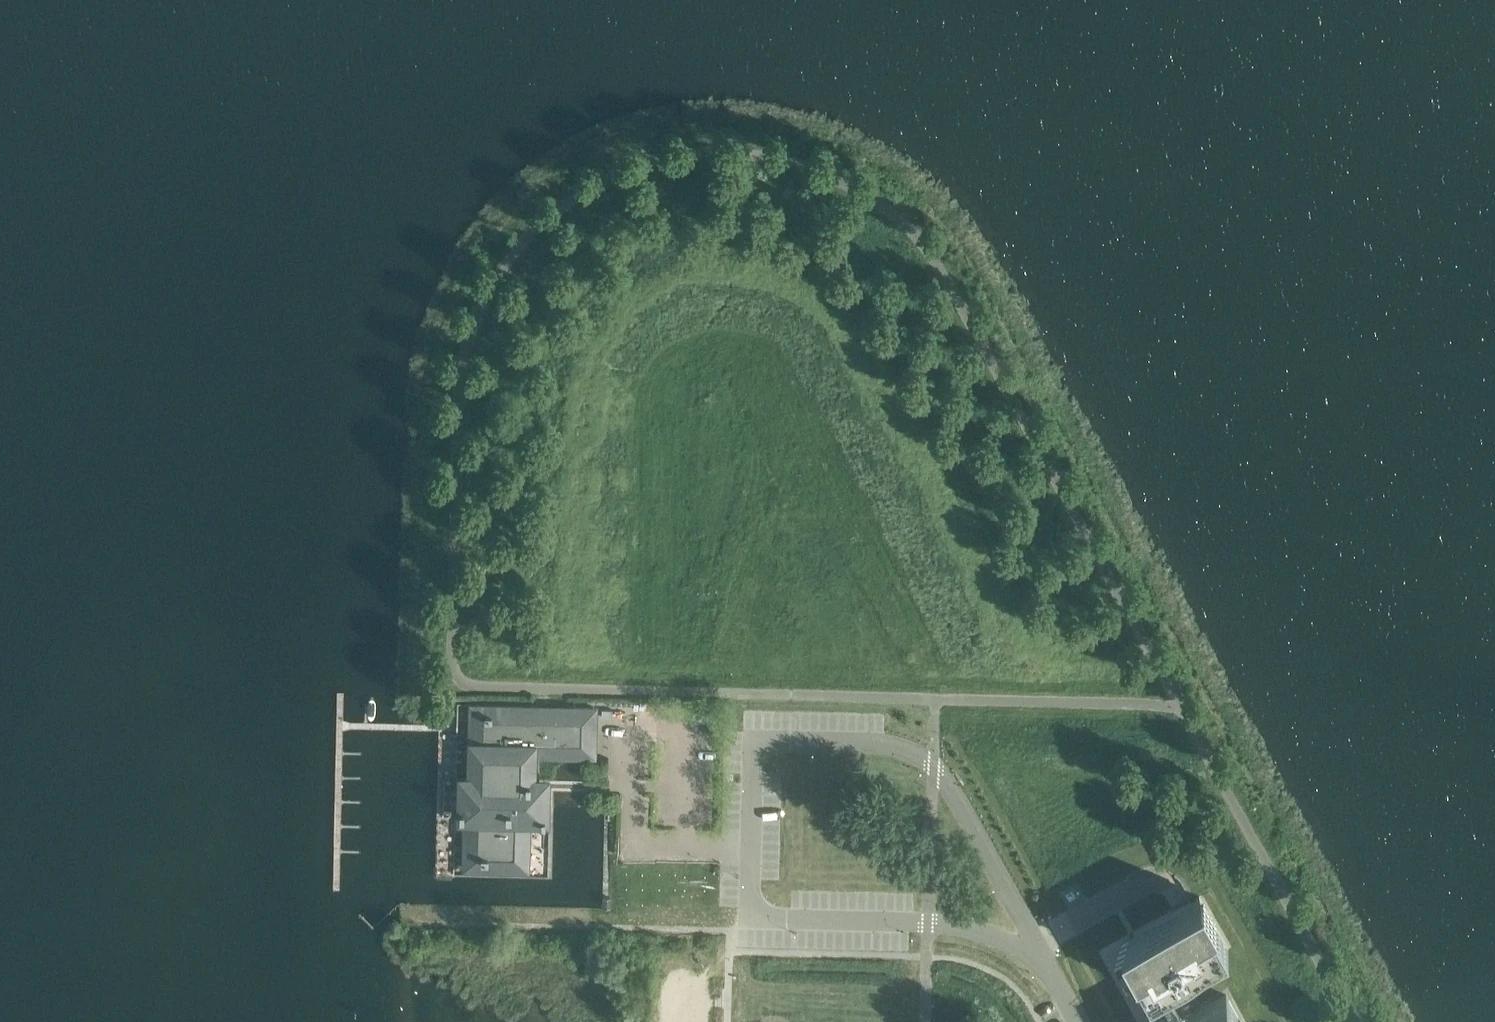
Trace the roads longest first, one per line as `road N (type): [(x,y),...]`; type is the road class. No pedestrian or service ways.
road 1 (residential): [(931,761),(1058,985)]
road 2 (residential): [(927,925),(1025,955),(1058,985)]

